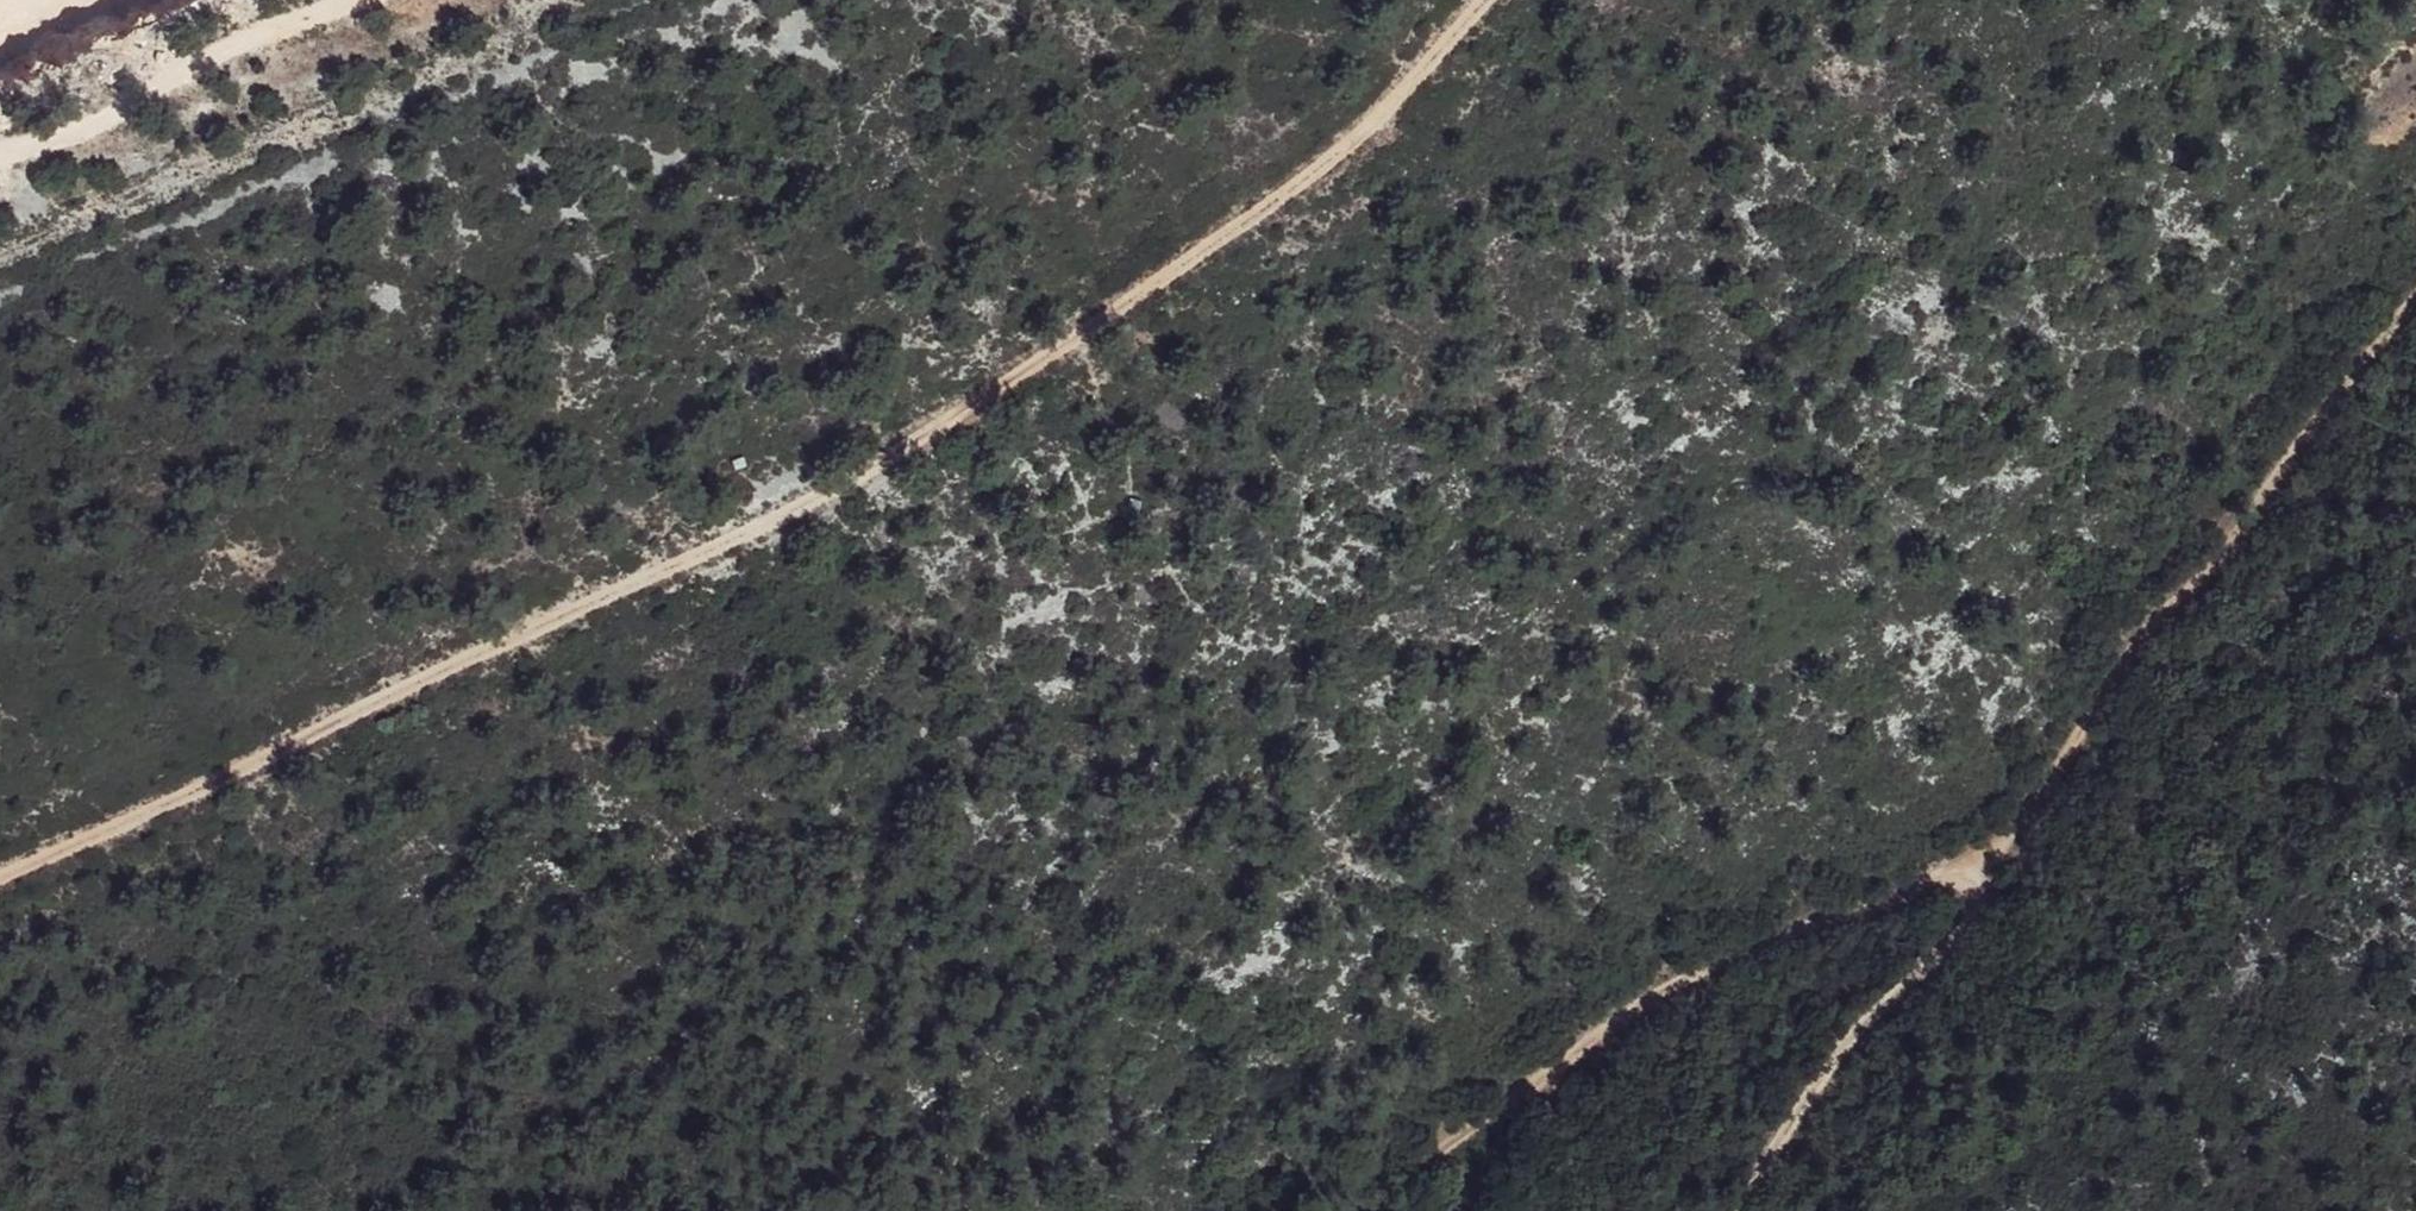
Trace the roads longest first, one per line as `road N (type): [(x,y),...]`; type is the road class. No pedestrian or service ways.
road 1 (track): [(1472,0),(1361,128),(821,494),(169,808),(0,871)]
road 2 (track): [(1987,848),(1920,970),(1761,1161),(1738,1210)]

